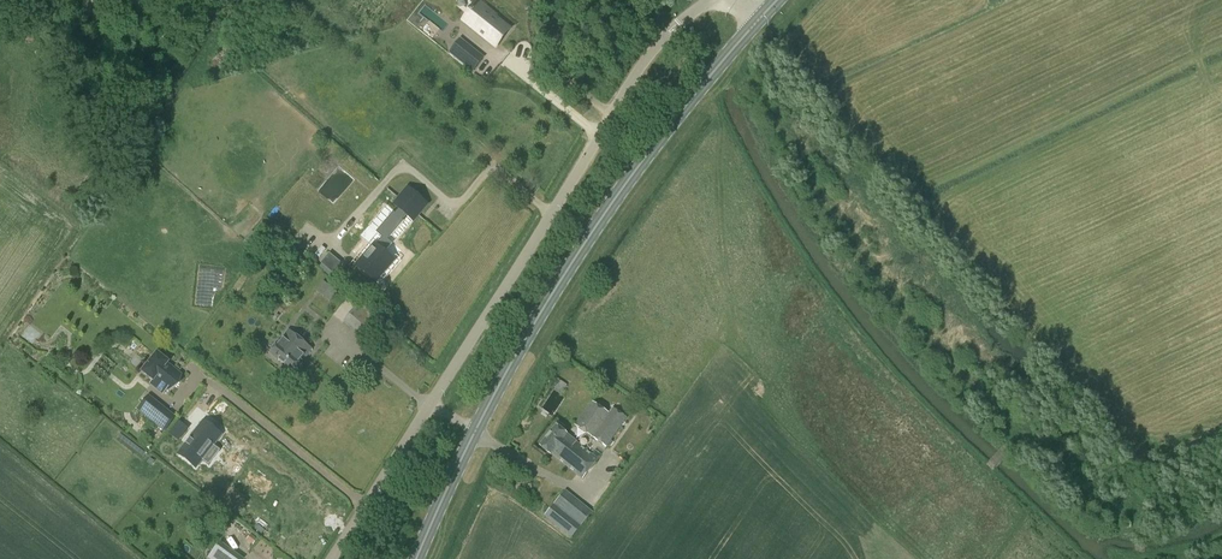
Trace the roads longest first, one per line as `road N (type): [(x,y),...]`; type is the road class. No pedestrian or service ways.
road 1 (primary): [(477,431),(615,199),(755,22)]
road 2 (unclassified): [(429,403),(650,53),(707,0)]
road 3 (unclassified): [(330,558),(429,403)]
road 4 (primary): [(416,558),(477,431)]
road 5 (track): [(559,0),(565,72),(612,114)]

